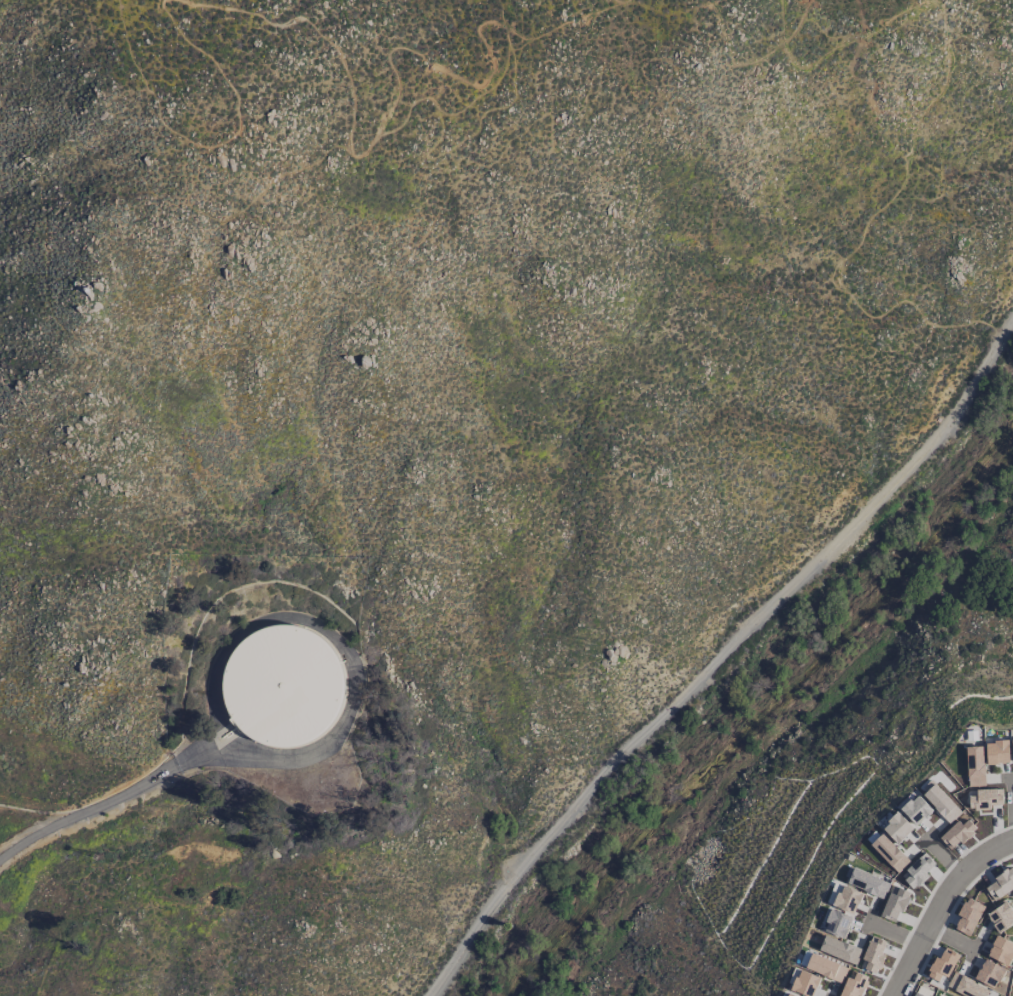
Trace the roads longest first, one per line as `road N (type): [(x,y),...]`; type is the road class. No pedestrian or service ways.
road 1 (track): [(434,995),(519,871),(937,440),(1012,322)]
road 2 (residential): [(1012,840),(963,868),(893,995)]

